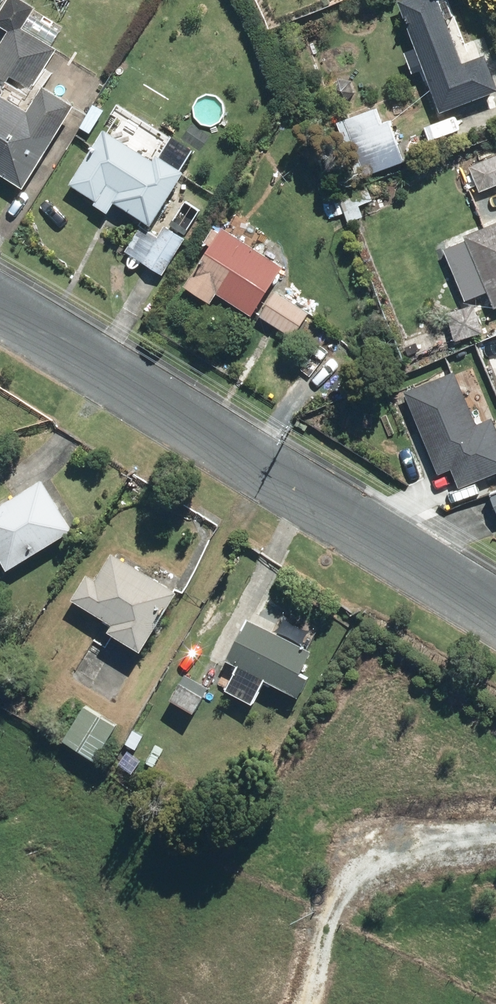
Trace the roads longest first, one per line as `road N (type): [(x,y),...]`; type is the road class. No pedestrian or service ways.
road 1 (residential): [(495,611),(0,308)]
road 2 (track): [(0,863),(67,846),(144,869),(222,880),(304,862),(495,850)]

